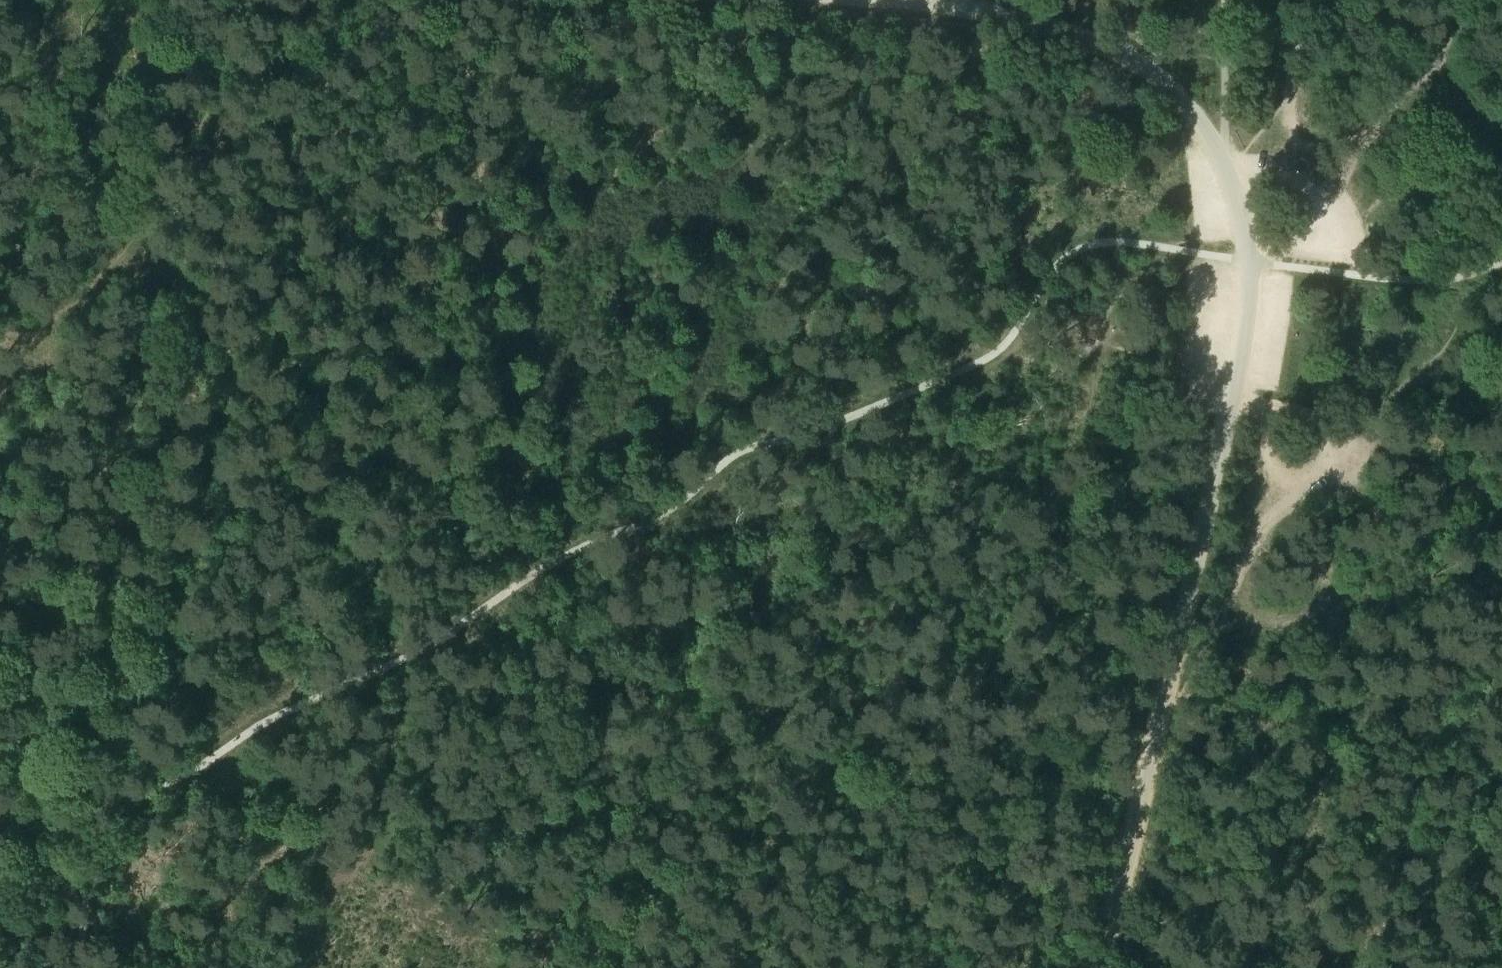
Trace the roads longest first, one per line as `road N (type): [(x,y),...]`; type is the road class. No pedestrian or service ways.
road 1 (unclassified): [(1100,967),(1218,473),(1244,347),(1248,261),(1219,161),(1152,70),(1065,27),(912,0)]
road 2 (track): [(1283,157),(1301,0)]

